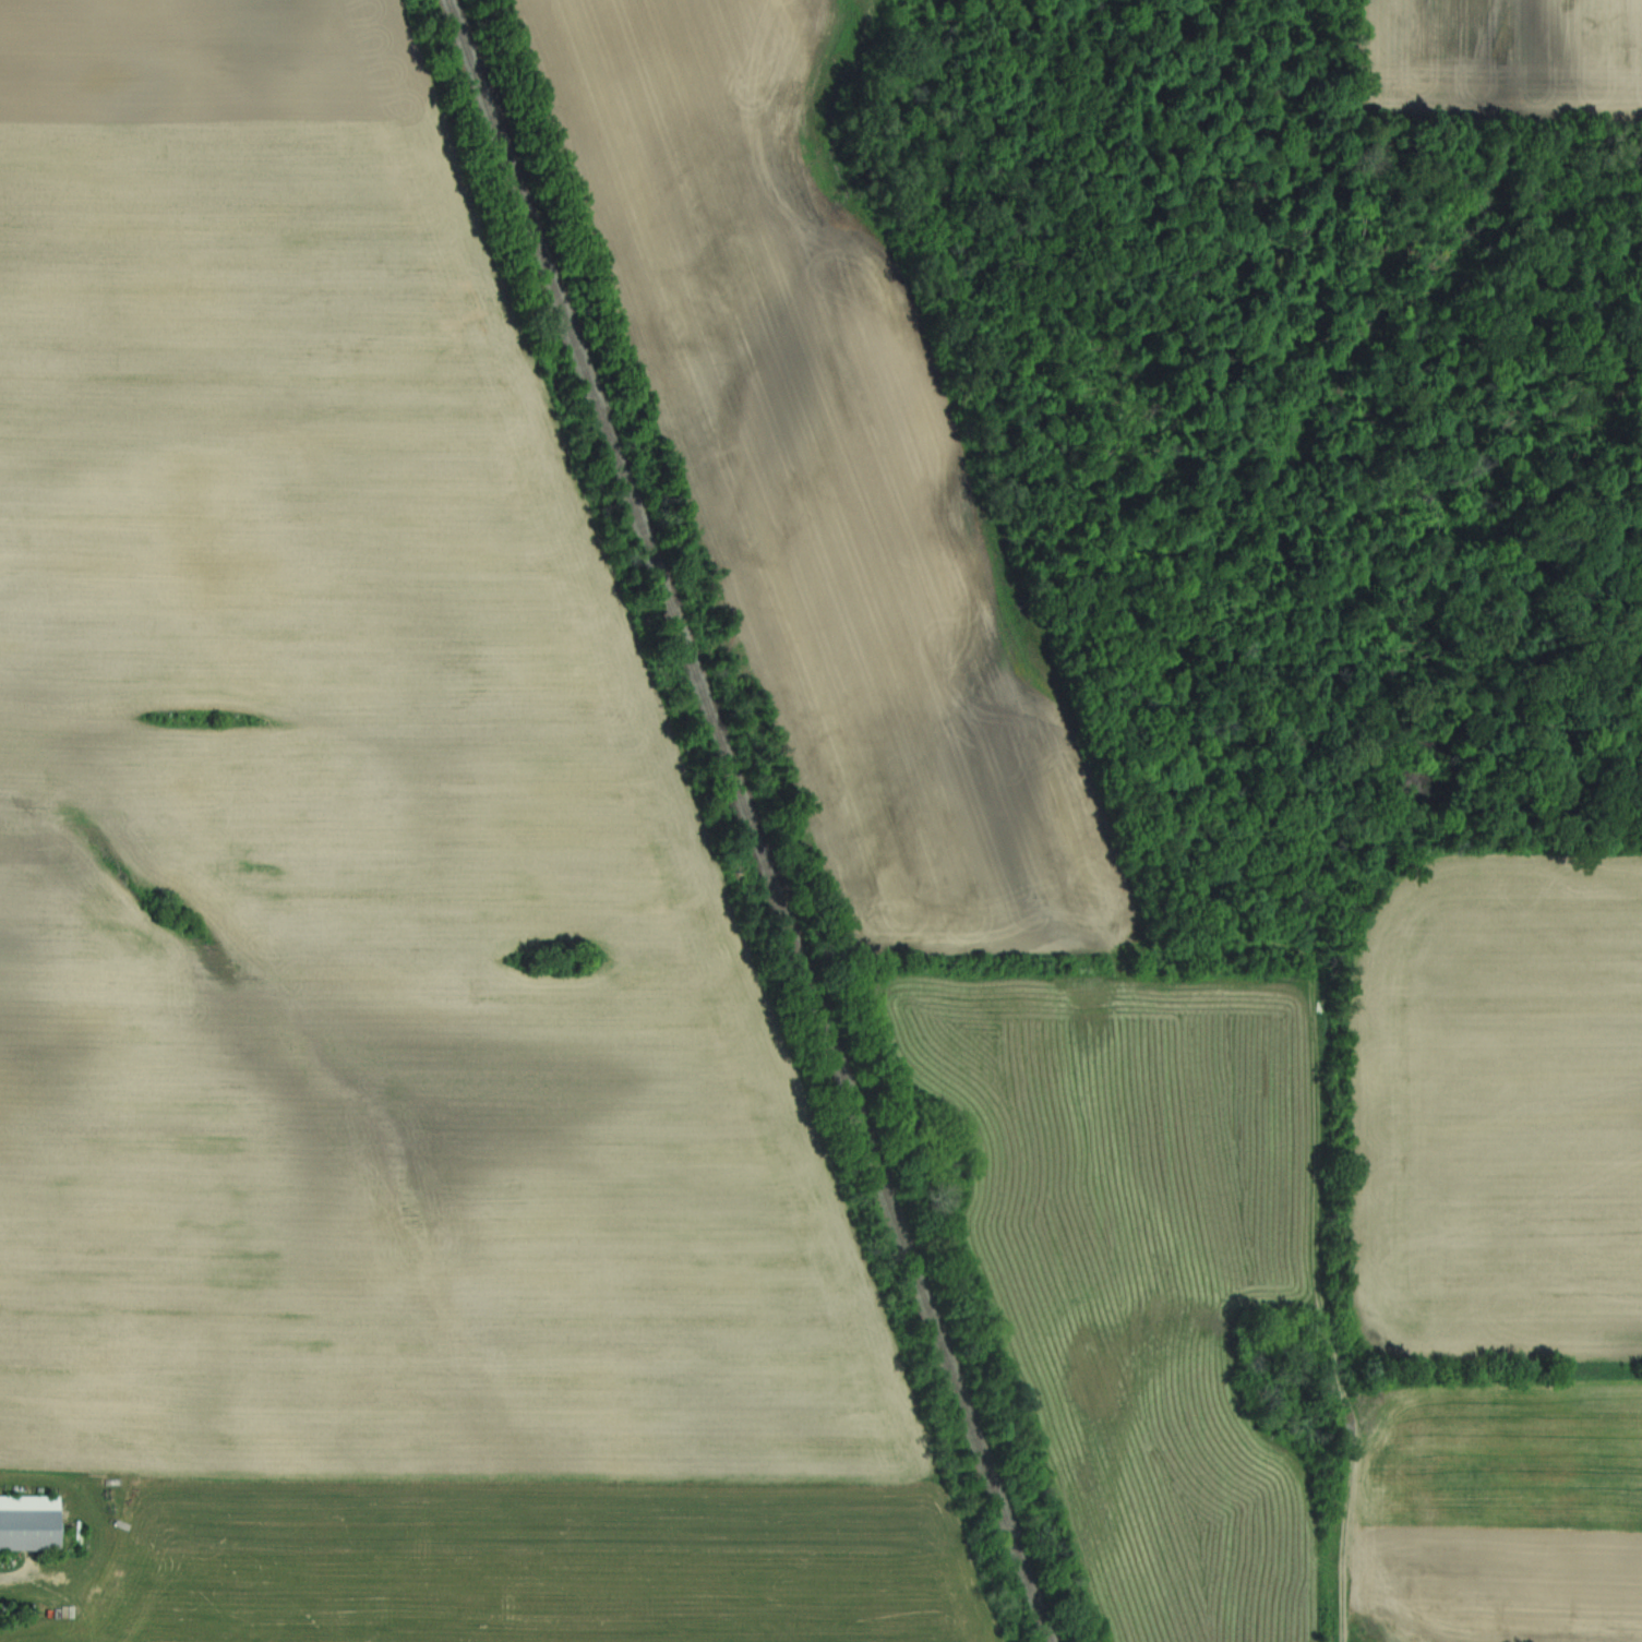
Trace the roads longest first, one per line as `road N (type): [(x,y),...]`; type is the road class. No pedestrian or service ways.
road 1 (track): [(1344,1641),(1346,1428),(1329,1339)]

